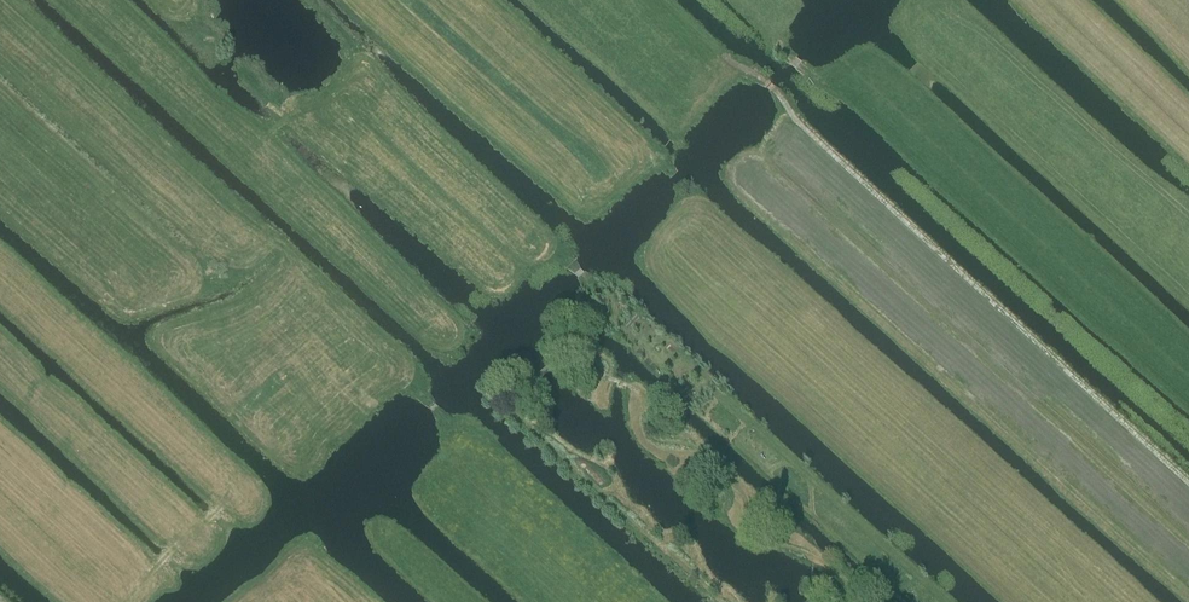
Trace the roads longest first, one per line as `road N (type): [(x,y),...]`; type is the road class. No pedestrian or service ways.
road 1 (track): [(1188,485),(758,76),(663,0)]
road 2 (track): [(128,601),(224,506)]

